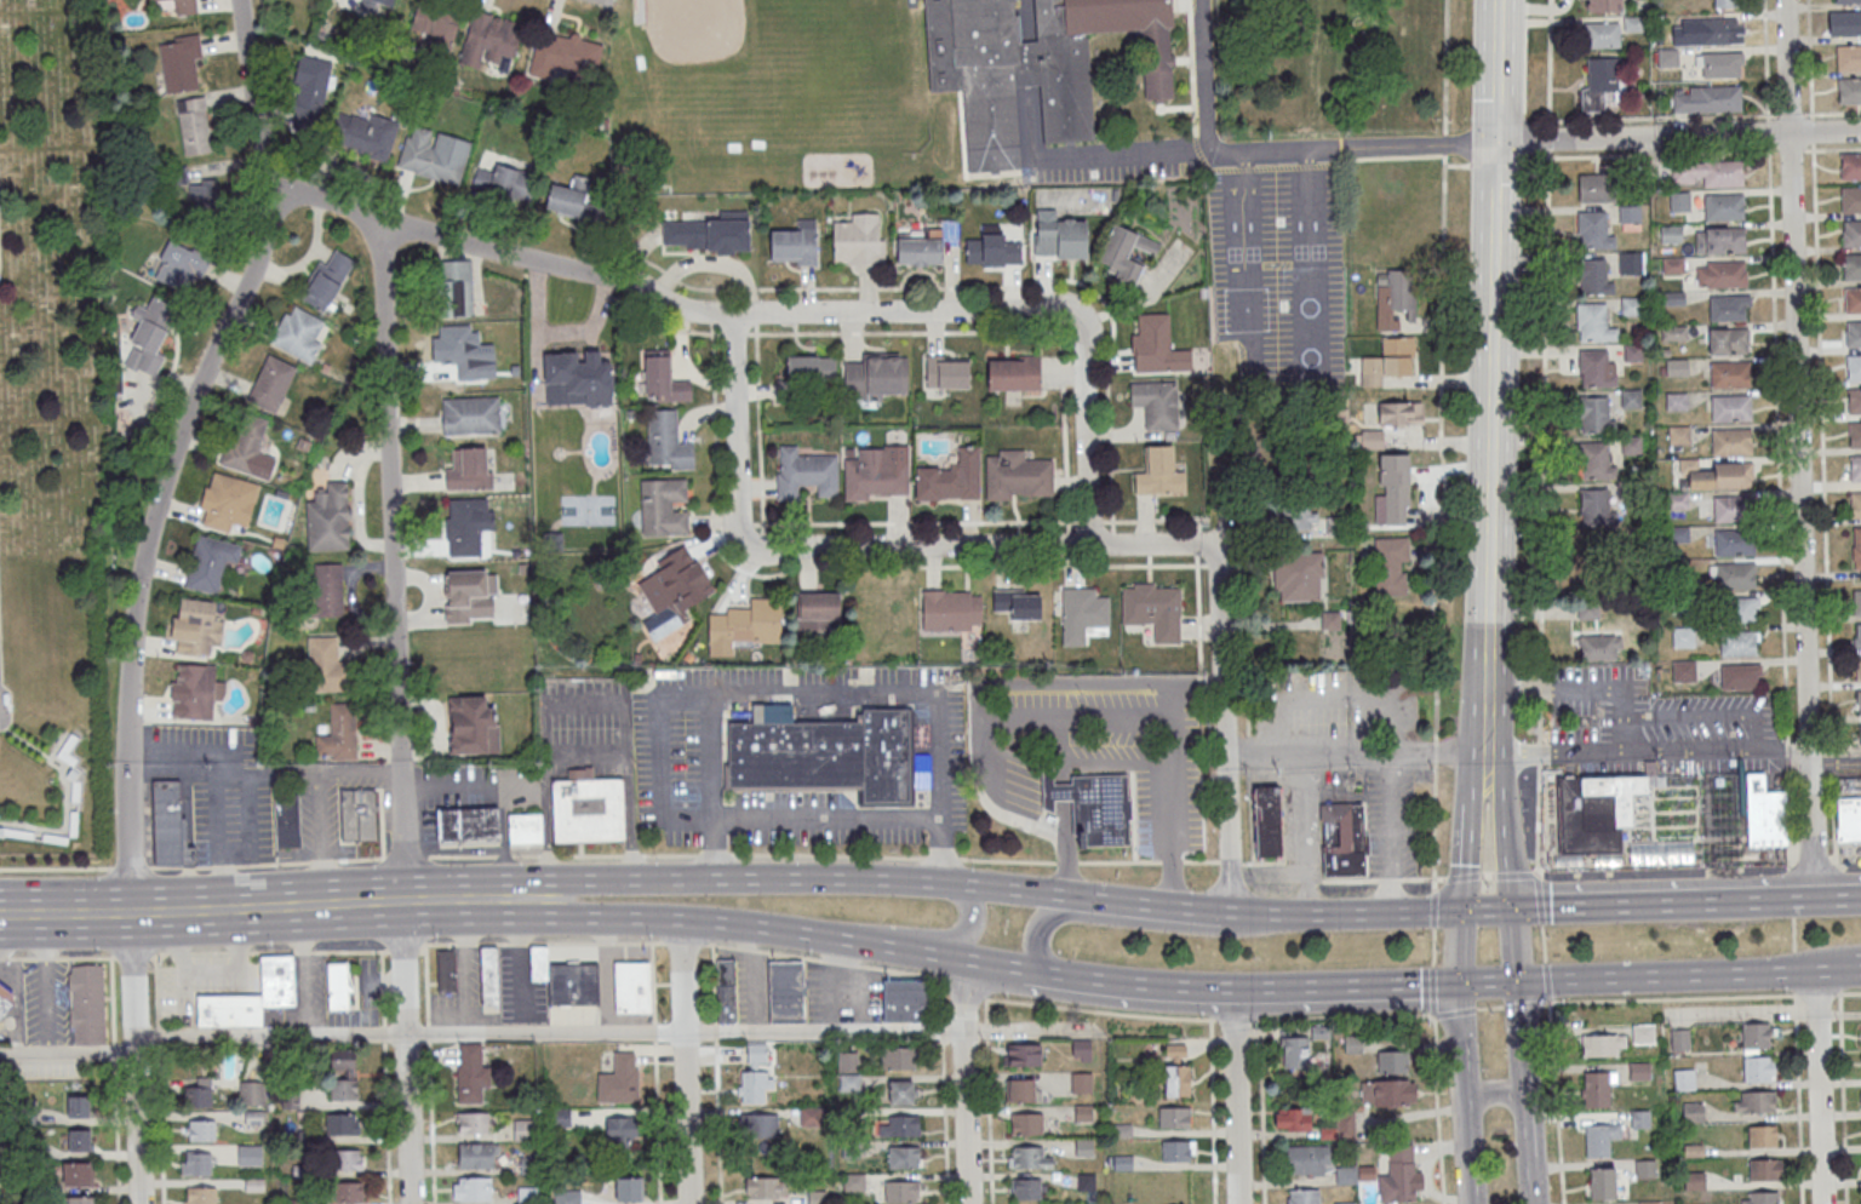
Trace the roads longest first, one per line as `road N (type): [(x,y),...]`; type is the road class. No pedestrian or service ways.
road 1 (residential): [(265,179),(414,230),(639,282),(683,308),(1057,311),(1081,337),(1088,544)]
road 2 (residential): [(128,911),(132,617),(178,437),(247,283),(265,217),(238,0)]
road 3 (residential): [(1816,898),(1787,0)]
road 4 (residential): [(732,313),(737,517),(758,546),(1220,545)]
road 5 (residential): [(401,902),(373,217)]
road 6 (secondary): [(1488,761),(1494,142)]
road 7 (primary): [(1063,898),(962,883),(689,879),(451,901)]
road 8 (primary): [(451,901),(762,929),(1041,974)]
road 9 (residential): [(1230,913),(1218,569),(1224,508)]
road 10 (residential): [(1860,131),(1494,142)]
road 11 (primary): [(1516,982),(1814,970)]
road 12 (primary): [(1272,915),(1215,930),(1048,912),(1030,944),(1041,974)]
road 13 (residential): [(689,1203),(680,922)]
road 14 (primary): [(401,902),(128,911)]
road 15 (residential): [(1494,142),(1222,153)]
road 16 (residential): [(968,1203),(960,958)]
road 17 (residential): [(1821,1203),(1814,970)]
road 18 (primary): [(1456,911),(1230,913)]
road 19 (secondary): [(1533,1203),(1516,982)]
road 20 (primary): [(1235,996),(1455,985)]
road 21 (secondary): [(1455,985),(1471,1203)]
road 22 (primary): [(1723,900),(1512,908)]
road 23 (residential): [(1237,1203),(1235,996)]
road 24 (primary): [(1041,974),(1235,996)]
road 25 (residential): [(410,1203),(405,1033)]
road 26 (primary): [(1230,913),(1063,898)]
road 27 (residential): [(138,1203),(133,1044)]
road 28 (residential): [(1222,153),(1206,133),(1197,0)]
road 29 (secondary): [(1512,908),(1500,785),(1488,761)]
road 30 (secondary): [(1494,142),(1497,0)]
road 31 (primary): [(1860,896),(1723,900)]
road 32 (residential): [(133,1044),(128,911)]
road 33 (residential): [(405,1033),(401,902)]
road 34 (primary): [(128,911),(0,914)]

